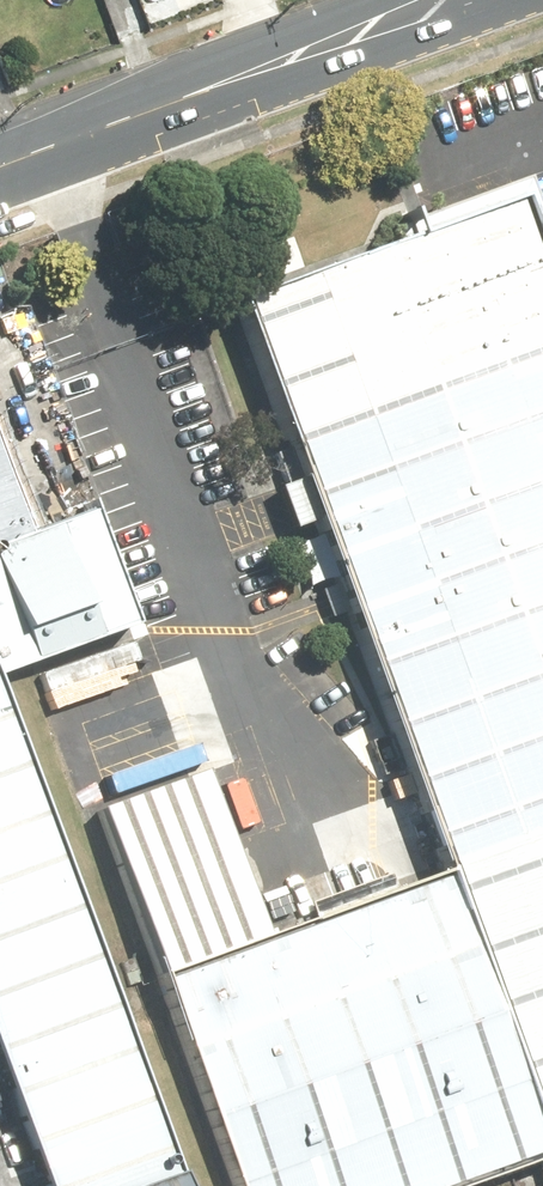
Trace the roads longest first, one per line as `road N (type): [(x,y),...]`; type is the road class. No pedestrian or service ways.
road 1 (secondary): [(456,0),(101,130)]

